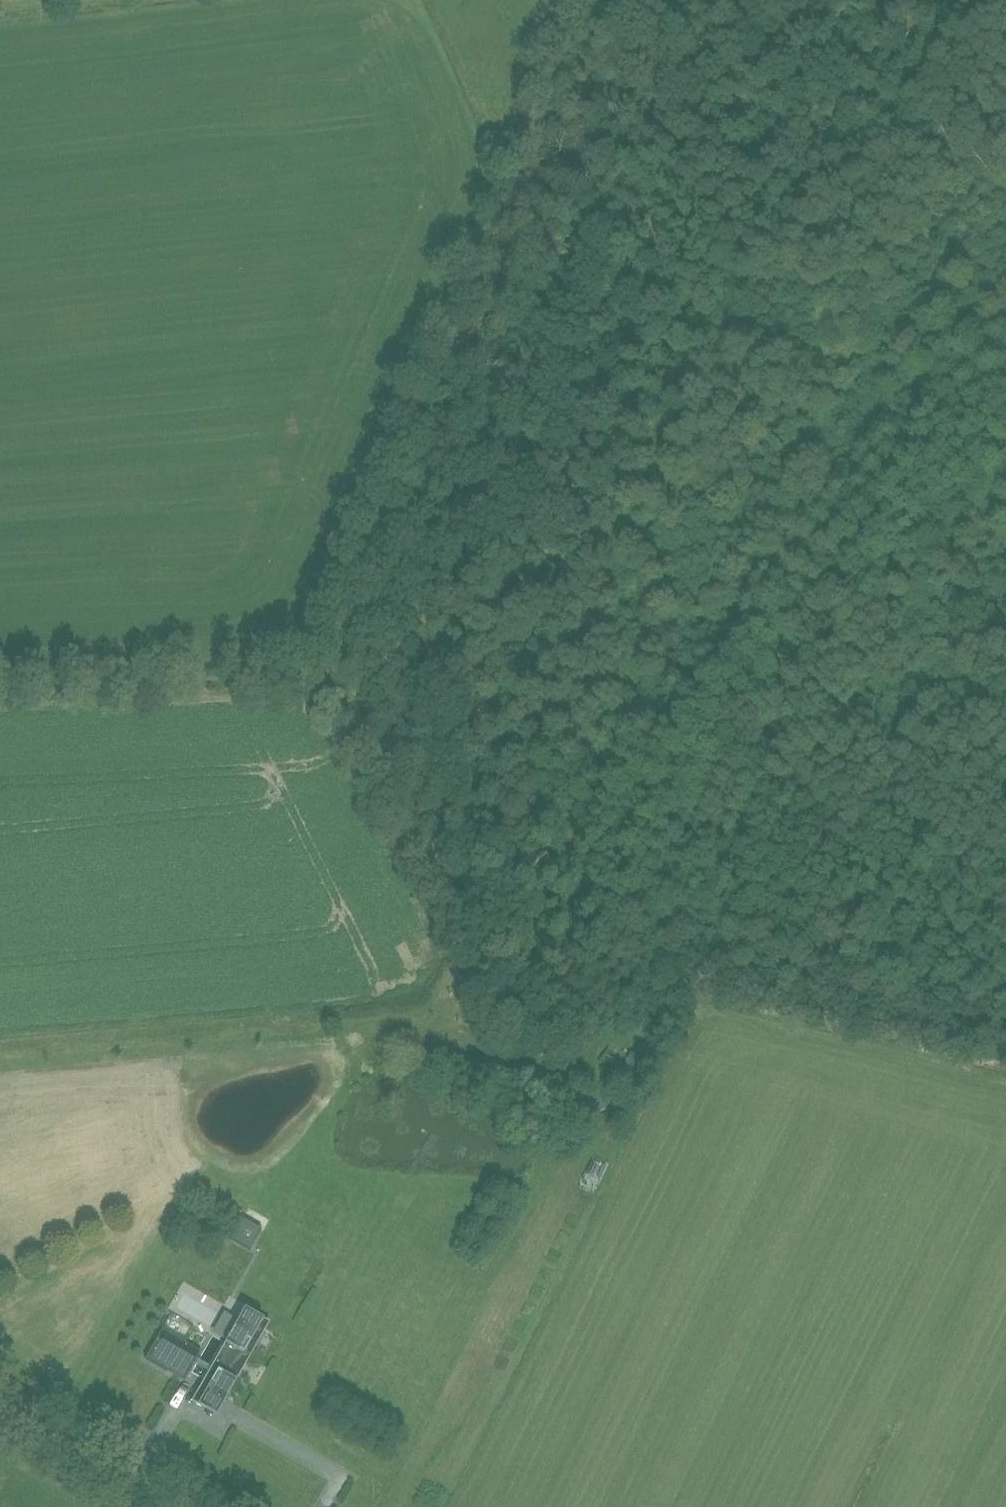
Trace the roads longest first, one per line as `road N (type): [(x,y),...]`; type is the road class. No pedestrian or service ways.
road 1 (unclassified): [(165,1506),(0,1412)]

